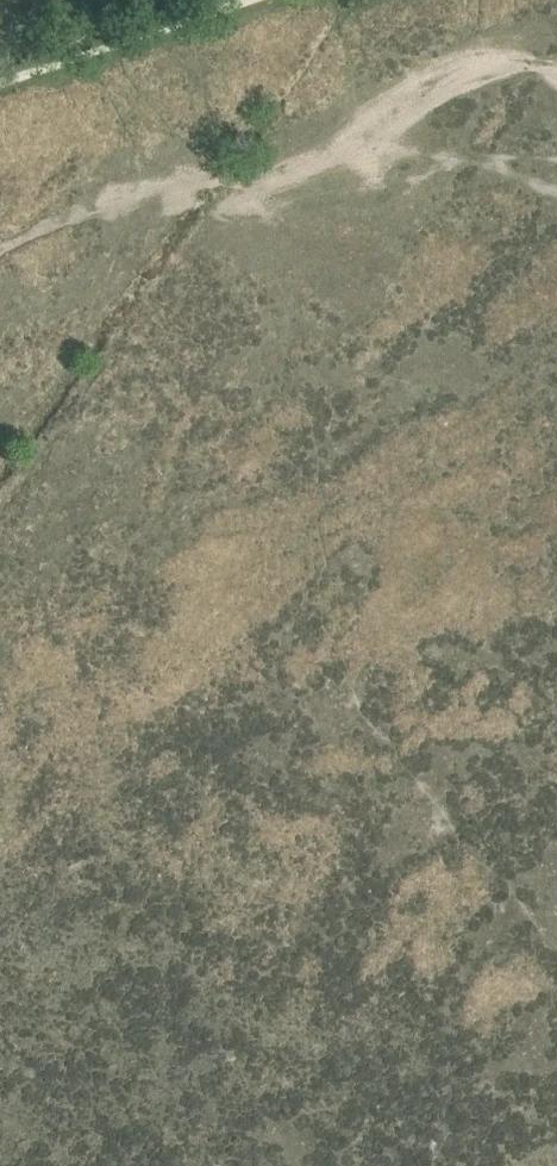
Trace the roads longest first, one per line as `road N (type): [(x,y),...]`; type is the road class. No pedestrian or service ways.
road 1 (track): [(0,85),(252,0)]

